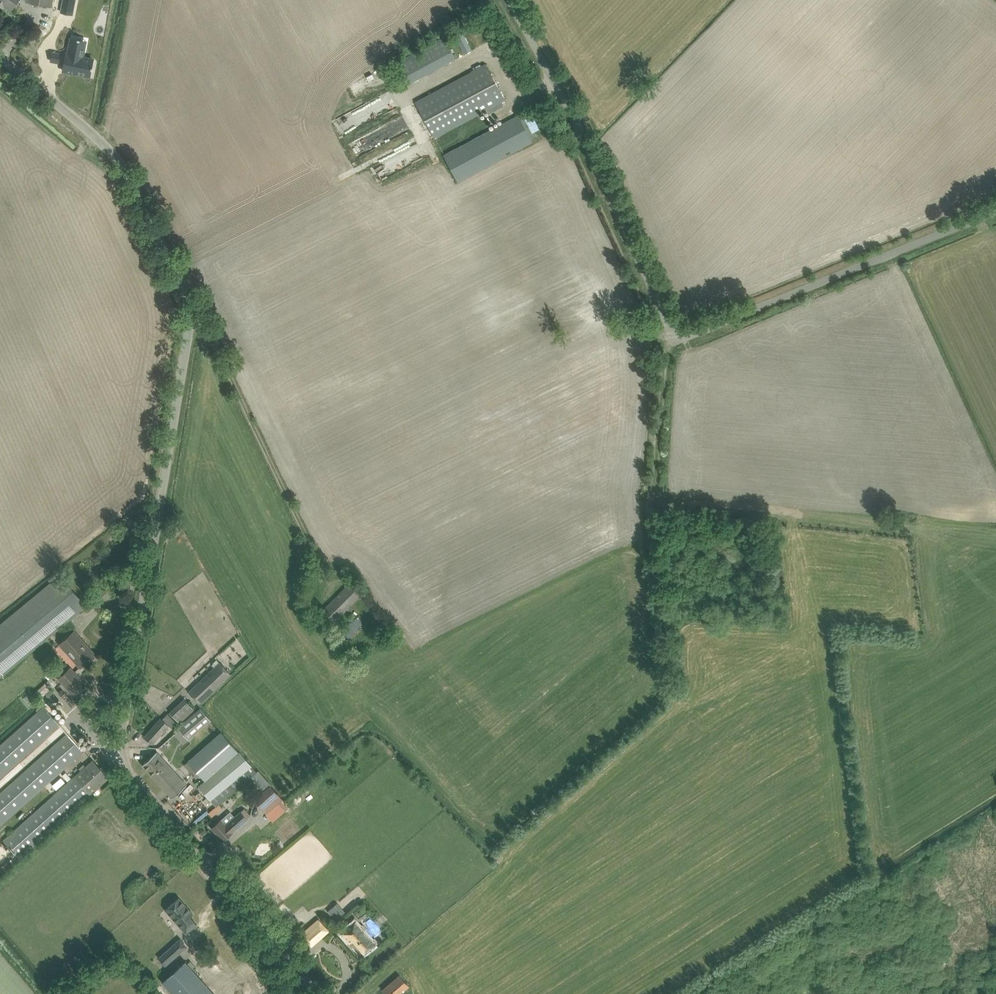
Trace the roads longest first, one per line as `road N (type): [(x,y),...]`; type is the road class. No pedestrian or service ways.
road 1 (unclassified): [(321,993),(130,767),(126,723),(186,295),(126,170),(0,56)]
road 2 (unclassified): [(510,0),(663,314),(681,333),(995,209)]
road 3 (track): [(653,505),(919,530)]
road 4 (track): [(678,708),(653,505)]
road 5 (track): [(653,505),(672,327)]

